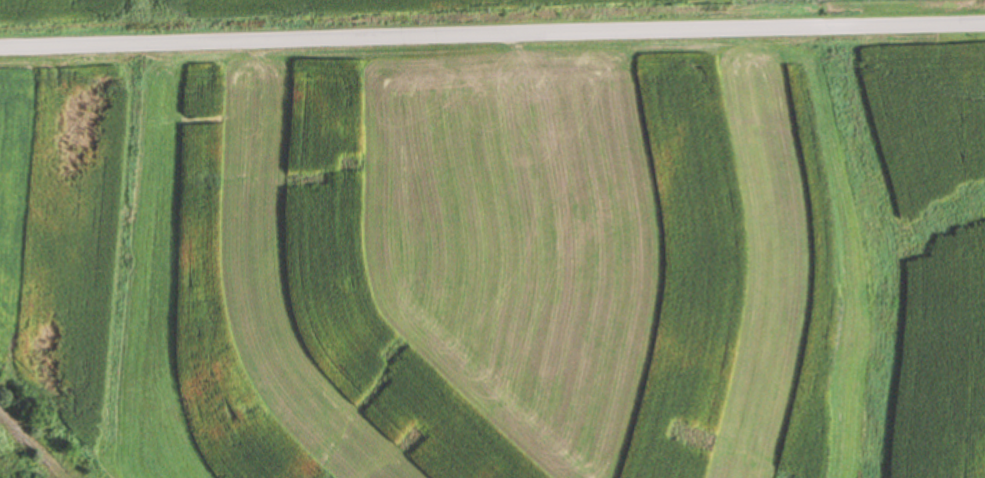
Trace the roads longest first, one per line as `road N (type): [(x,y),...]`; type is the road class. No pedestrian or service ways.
road 1 (secondary): [(0,48),(984,19)]

